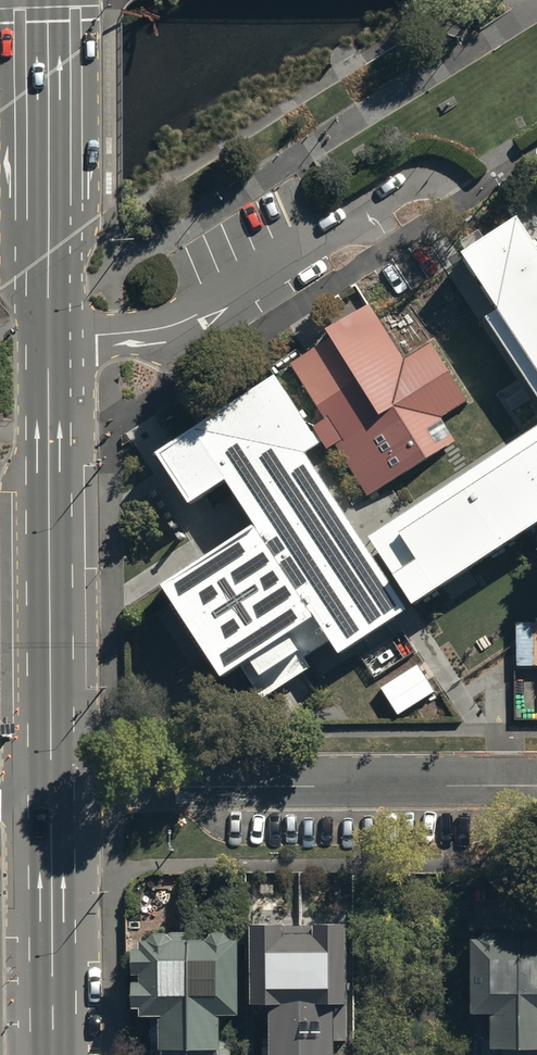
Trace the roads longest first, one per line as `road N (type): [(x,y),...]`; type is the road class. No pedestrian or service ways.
road 1 (residential): [(536,785),(53,786)]
road 2 (unclassified): [(48,338),(171,327),(417,186),(445,181),(460,202)]
road 3 (secondary): [(53,786),(48,338)]
road 4 (secondary): [(48,338),(47,0)]
road 5 (secondary): [(53,1054),(53,786)]

